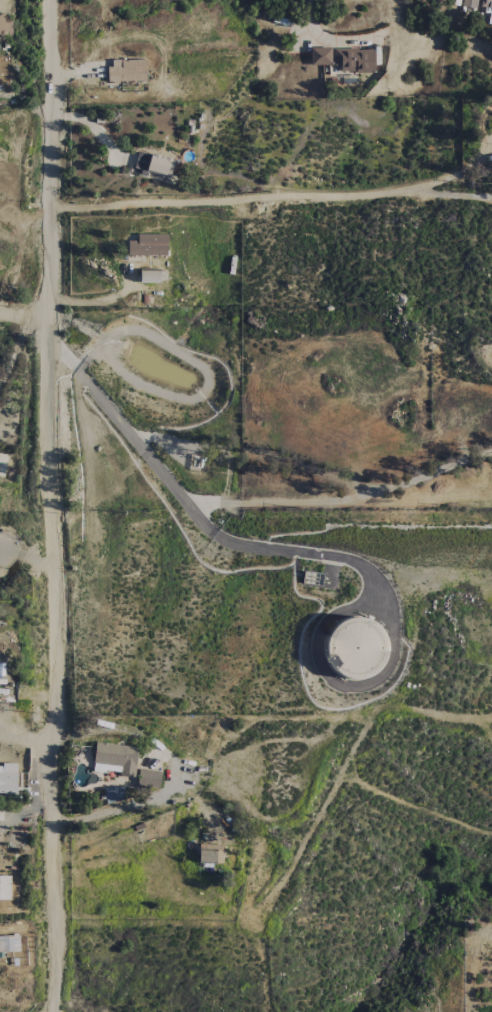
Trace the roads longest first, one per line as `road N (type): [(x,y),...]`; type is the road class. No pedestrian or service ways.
road 1 (residential): [(46,0),(38,199),(45,347),(36,486),(56,691),(48,752),(52,1011)]

